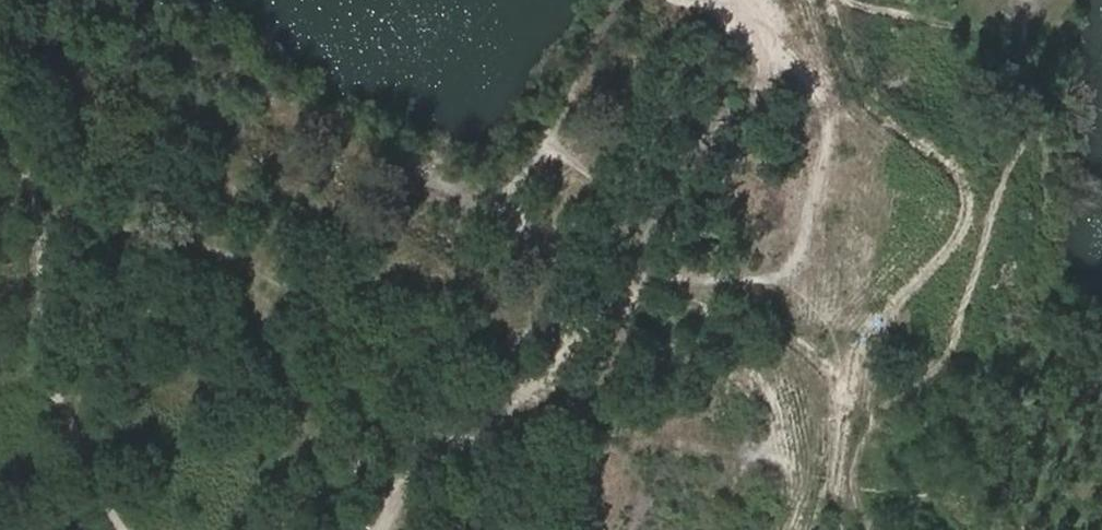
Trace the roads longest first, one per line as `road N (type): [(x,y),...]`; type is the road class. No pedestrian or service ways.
road 1 (track): [(752,0),(780,79),(666,206),(613,302),(554,311),(490,437),(435,460),(379,529)]
road 2 (track): [(856,488),(853,415),(924,377),(1003,183),(1020,0)]
road 3 (track): [(123,529),(40,368),(32,281),(0,171)]

